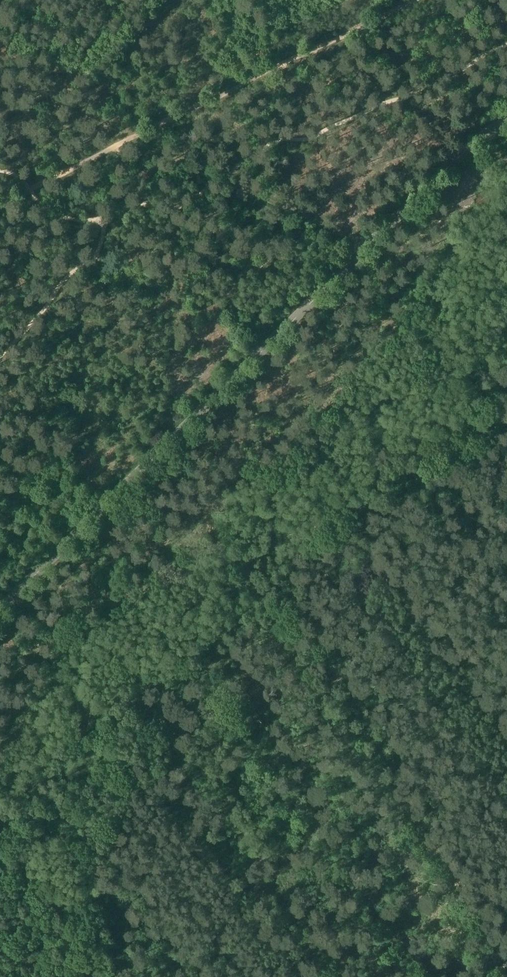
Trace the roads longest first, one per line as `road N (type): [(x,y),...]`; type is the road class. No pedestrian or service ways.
road 1 (unclassified): [(0,608),(422,193),(506,122)]
road 2 (track): [(0,210),(438,0)]
road 3 (track): [(367,247),(0,79)]

